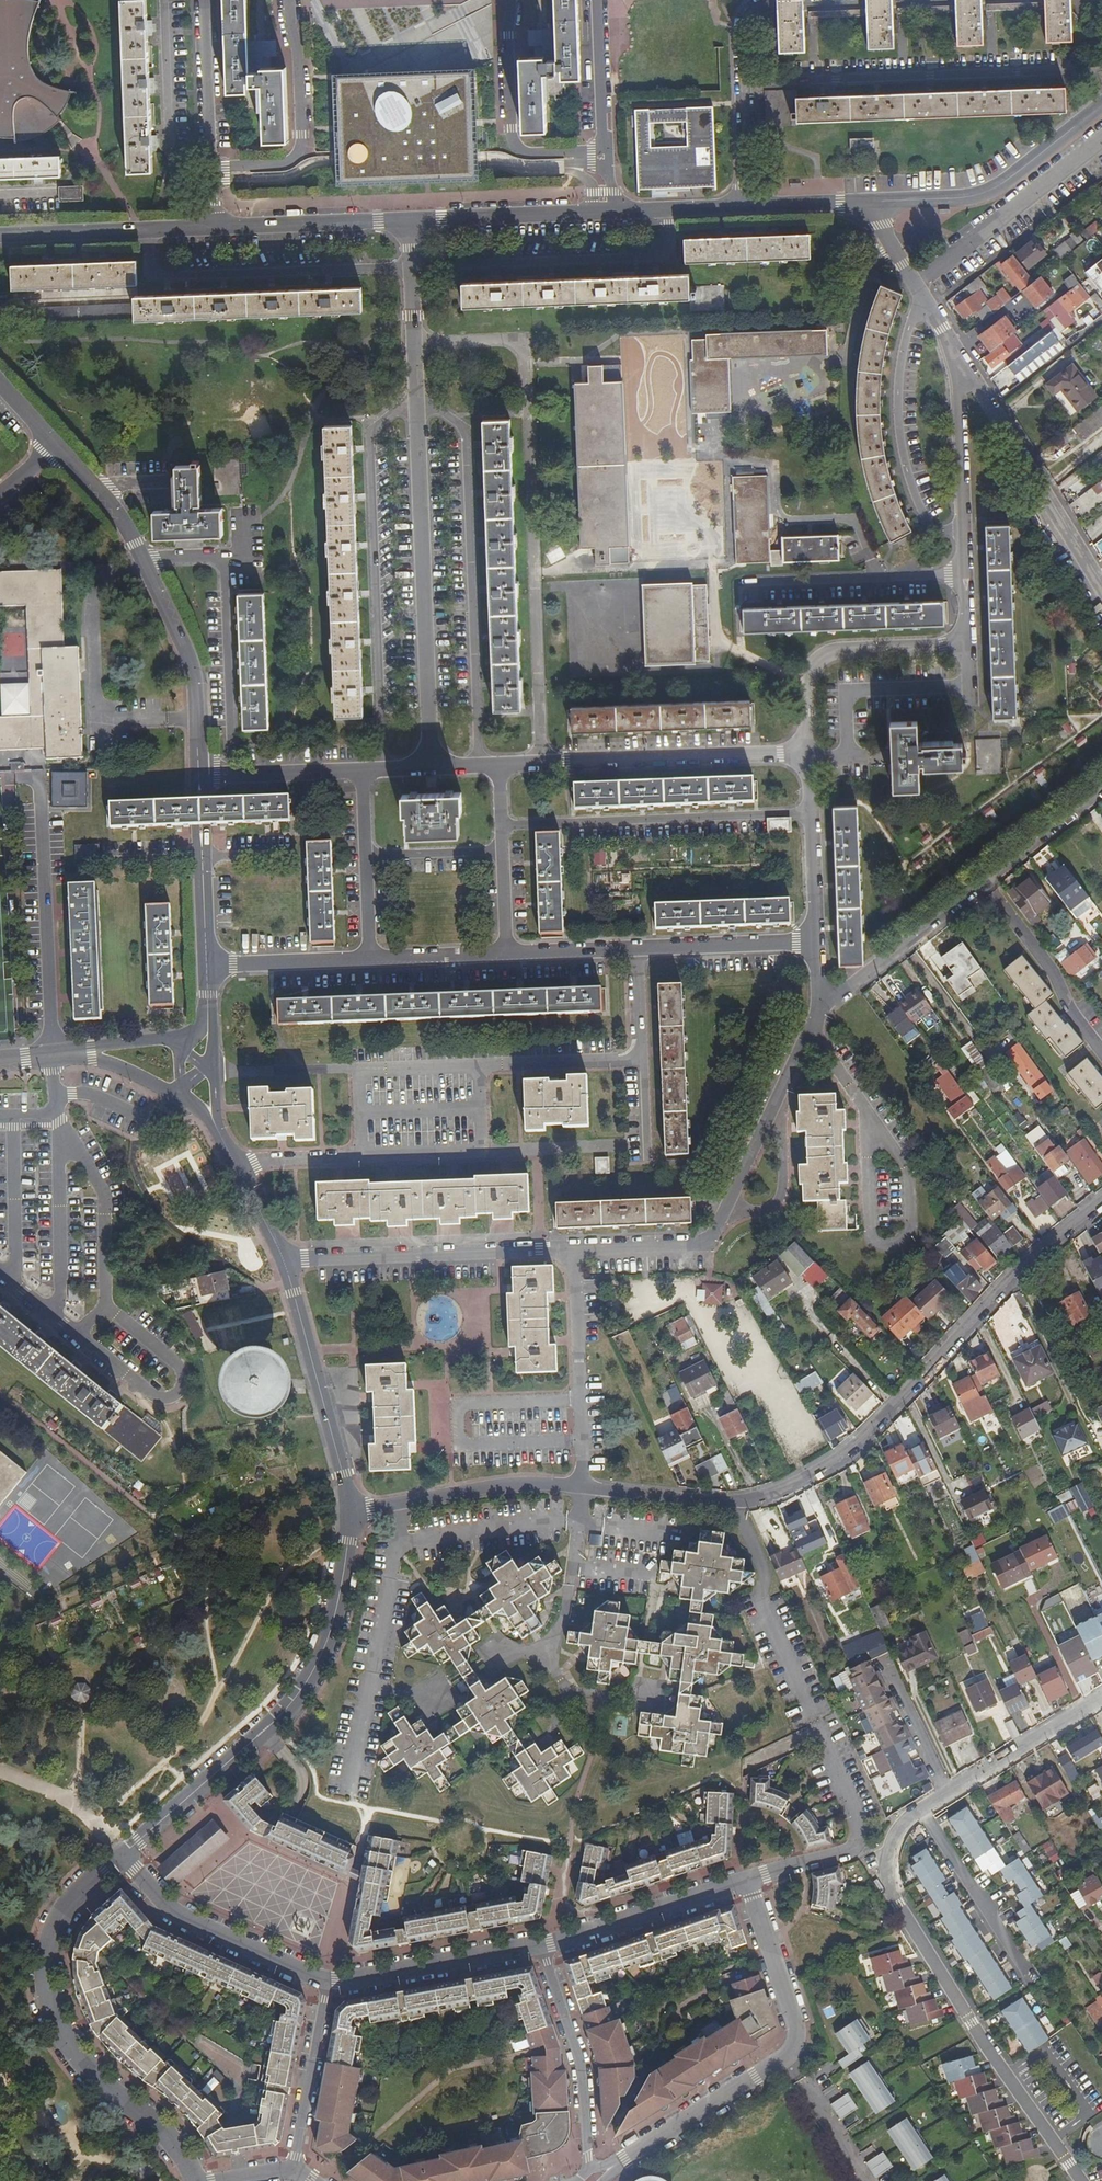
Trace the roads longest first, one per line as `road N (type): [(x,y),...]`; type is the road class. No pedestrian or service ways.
road 1 (residential): [(581,1487),(734,1504),(814,1475),(849,1453),(1012,1277),(1101,1202)]
road 2 (unclassified): [(431,767),(410,220)]
road 3 (residential): [(643,1061),(208,1068)]
road 4 (residential): [(123,1855),(273,1723),(305,1684),(332,1626),(353,1511)]
road 5 (residential): [(197,2180),(169,2136),(90,2072),(53,2012),(46,1952),(69,1902),(123,1855)]
road 6 (residential): [(747,1882),(791,2014),(790,2052),(594,2180)]
road 7 (residential): [(891,1834),(888,1880),(899,1904),(987,2049),(1081,2180)]
road 8 (residential): [(819,1002),(711,1236),(695,1245),(574,1249)]
road 9 (residential): [(742,82),(1101,69)]
road 10 (residential): [(819,1002),(846,990),(1101,794)]
road 11 (residential): [(964,575),(967,645),(834,652),(811,665),(810,753)]
road 12 (residential): [(810,753),(498,765)]
road 13 (residential): [(811,814),(502,824)]
road 14 (residential): [(574,1249),(284,1260)]
road 15 (tertiary): [(114,507),(190,663),(198,774)]
road 16 (residential): [(39,776),(52,1055)]
road 17 (residential): [(1101,593),(956,358)]
road 18 (residential): [(922,298),(907,334),(899,439),(930,528),(962,530)]
road 19 (tertiary): [(284,1260),(353,1511)]
road 20 (residential): [(0,1272),(157,1397),(180,1392),(180,1364)]
road 21 (residential): [(879,202),(990,190),(1101,105)]
road 22 (residential): [(891,1834),(1101,1696)]
road 23 (residential): [(237,1169),(482,1153)]
road 24 (residential): [(290,0),(300,145),(277,164),(208,168)]
road 25 (residential): [(326,1980),(167,1908),(123,1855)]
road 26 (residential): [(541,1948),(580,2068),(590,2180)]
road 27 (residential): [(581,1487),(574,1249)]
road 28 (residential): [(510,0),(516,145),(532,152),(607,149)]
road 29 (residential): [(353,1511),(521,1484),(581,1487)]
road 30 (residential): [(739,583),(964,575)]
road 31 (residential): [(541,1948),(326,1980)]
road 32 (residential): [(747,1882),(541,1948)]
road 33 (residential): [(0,236),(210,227)]
road 34 (residential): [(410,220),(613,213)]
road 35 (residential): [(210,227),(410,220)]
road 36 (residential): [(291,2173),(326,1980)]
road 37 (tertiary): [(198,774),(206,965)]
road 38 (residential): [(814,940),(633,947)]
road 39 (residential): [(956,358),(962,530)]
road 40 (residential): [(201,0),(208,168)]
road 41 (residential): [(366,958),(206,965)]
road 42 (residential): [(358,770),(198,774)]
road 43 (residential): [(833,0),(767,3),(744,22),(742,82)]
road 44 (residential): [(170,154),(164,0)]
road 45 (residential): [(607,149),(597,0)]
road 46 (residential): [(507,952),(366,958)]
road 47 (residential): [(502,850),(363,857)]
road 48 (residential): [(855,1819),(856,1838),(839,1854),(747,1882)]
road 49 (residential): [(744,208),(879,202)]
road 50 (residential): [(613,213),(744,208)]
road 51 (residential): [(633,947),(507,952)]
road 52 (residential): [(811,814),(814,940)]
road 53 (residential): [(742,82),(744,208)]
road 54 (residential): [(892,248),(876,268),(847,363)]

